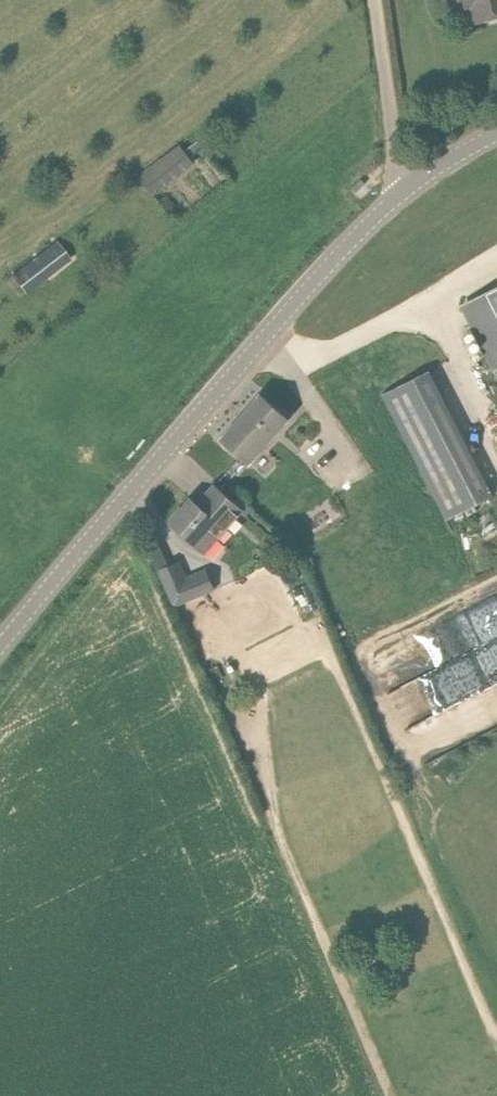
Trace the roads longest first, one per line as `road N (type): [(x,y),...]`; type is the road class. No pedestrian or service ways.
road 1 (tertiary): [(0,645),(358,231),(408,185),(496,133)]
road 2 (track): [(408,185),(396,158),(376,0)]

